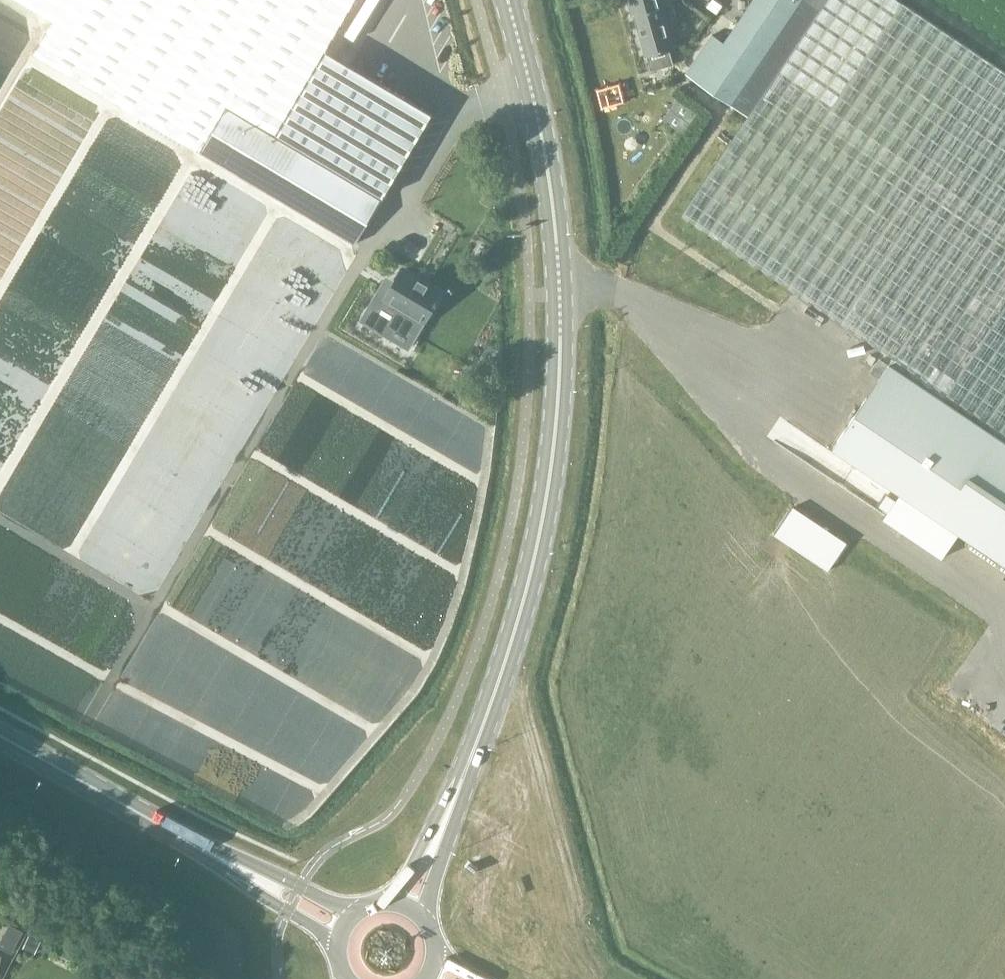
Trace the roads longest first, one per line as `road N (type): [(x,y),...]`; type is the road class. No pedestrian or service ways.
road 1 (secondary): [(462,778),(539,535),(559,390),(552,195),(508,0)]
road 2 (primary): [(0,736),(199,847)]
road 3 (primary): [(199,847),(207,861),(337,948)]
road 4 (primary): [(359,910),(199,847)]
road 5 (secondary): [(425,922),(464,792),(462,778)]
road 6 (secondary): [(462,778),(450,786),(383,902)]

